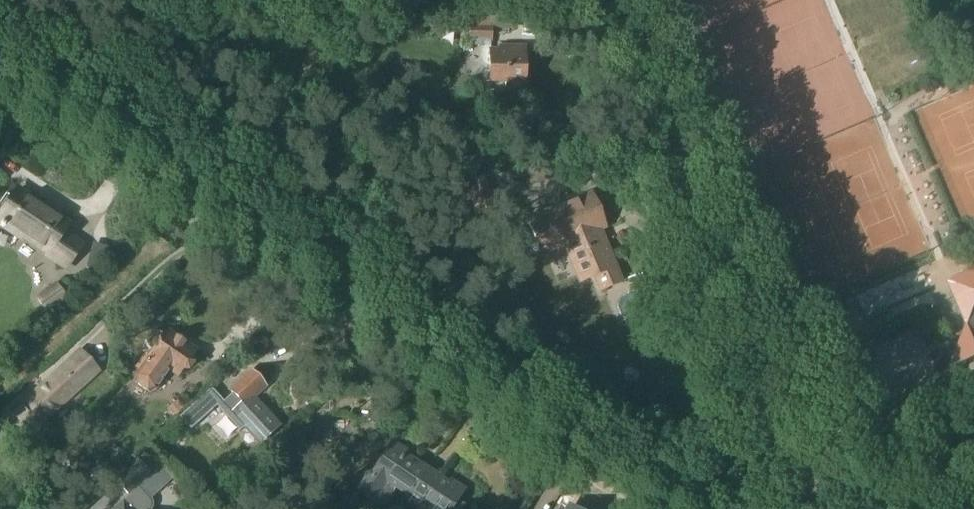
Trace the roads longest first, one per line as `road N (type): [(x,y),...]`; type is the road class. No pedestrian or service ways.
road 1 (unclassified): [(639,508),(0,89)]
road 2 (unclassified): [(779,508),(775,414),(589,0)]

